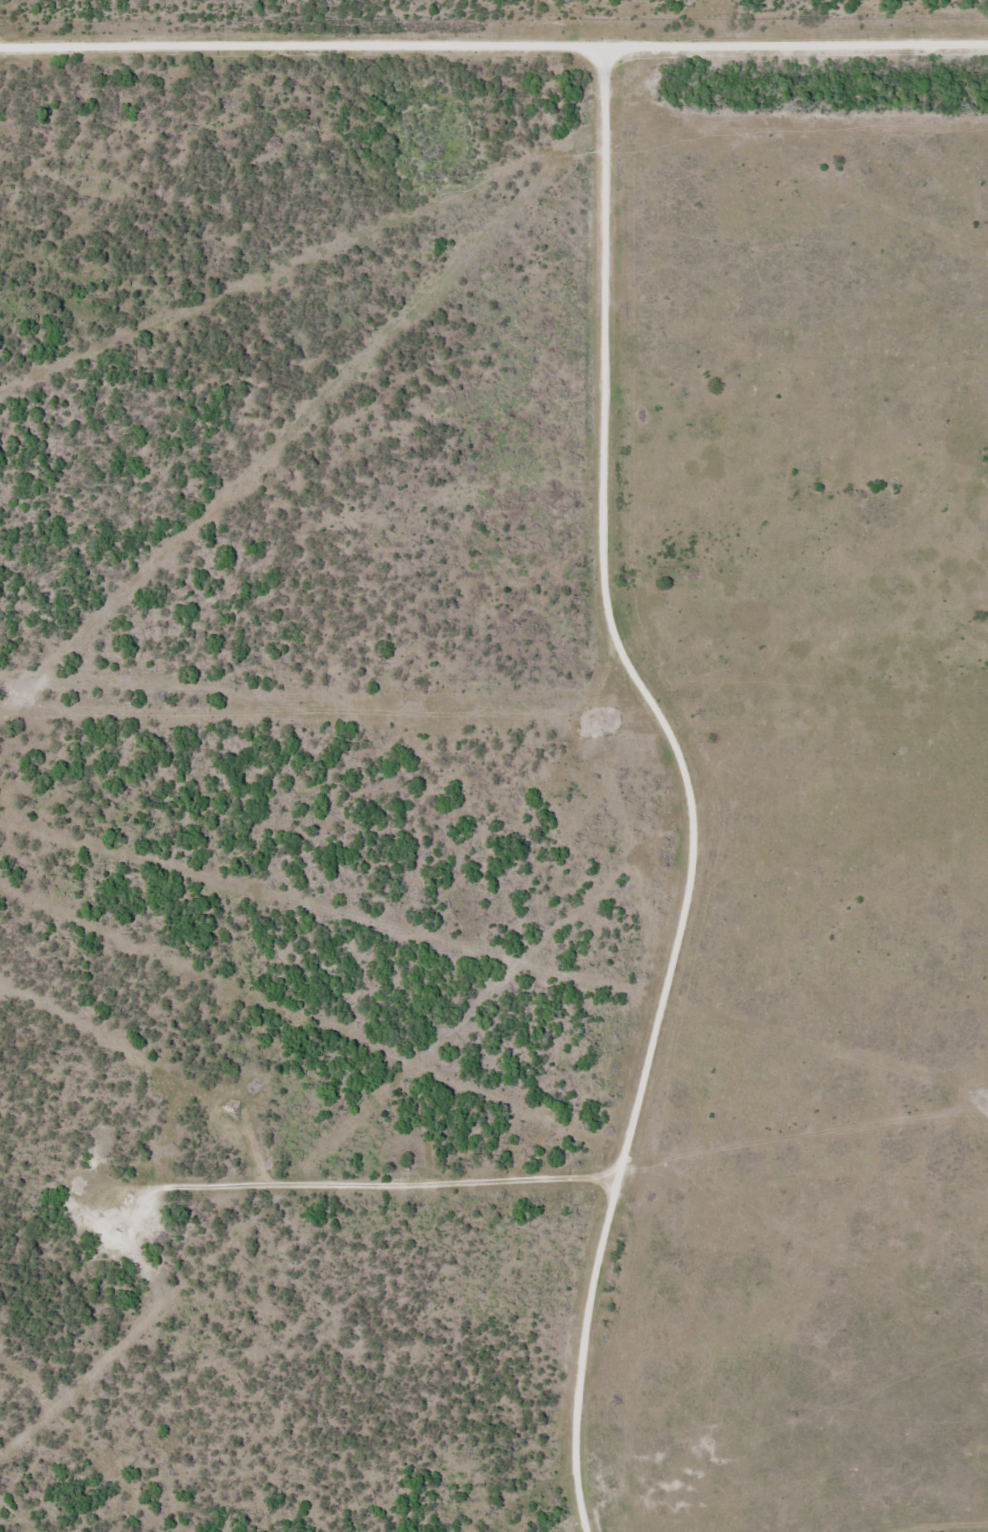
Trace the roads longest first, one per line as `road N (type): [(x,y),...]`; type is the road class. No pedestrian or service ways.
road 1 (residential): [(559,1531),(564,1461),(693,835),(598,661),(605,39)]
road 2 (residential): [(0,36),(987,40)]

